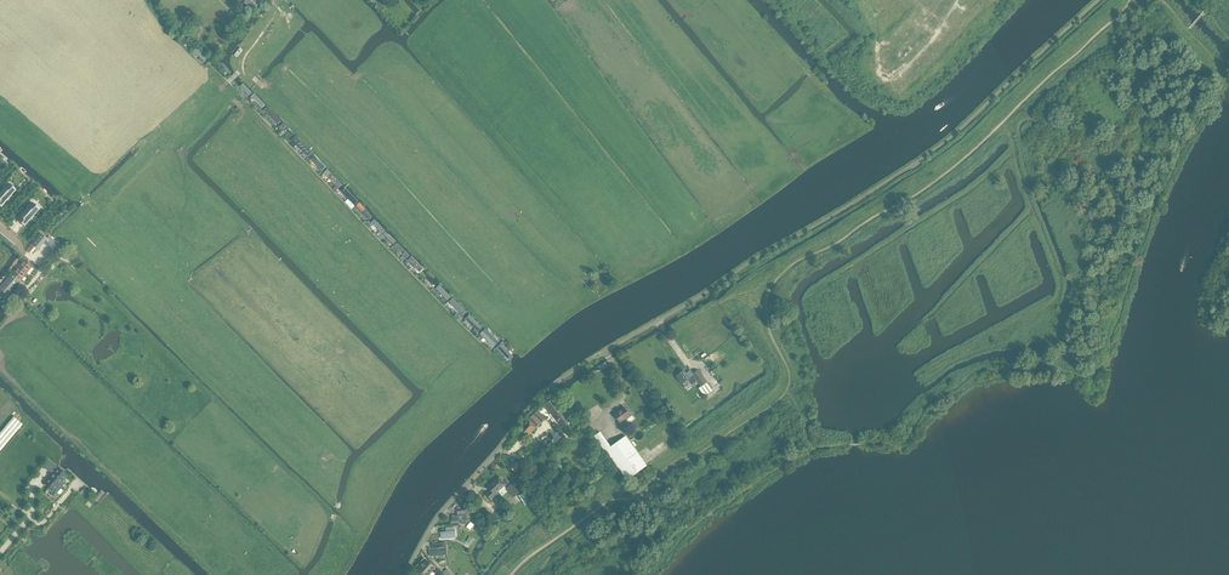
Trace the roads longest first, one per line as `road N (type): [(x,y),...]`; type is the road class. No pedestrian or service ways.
road 1 (residential): [(405,574),(440,515),(536,400),(660,319)]
road 2 (track): [(1015,151),(969,191),(838,276)]
road 3 (track): [(1002,124),(1061,280),(1046,309)]
road 4 (track): [(1033,211),(925,320)]

